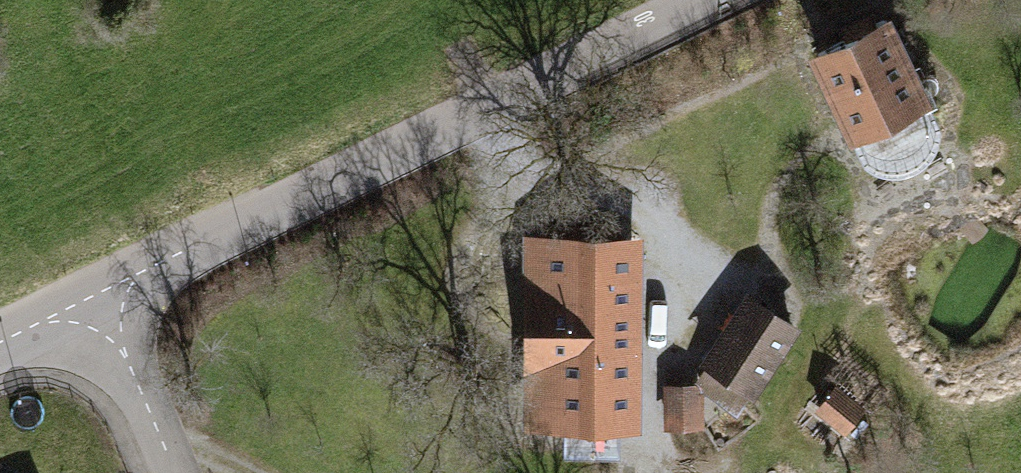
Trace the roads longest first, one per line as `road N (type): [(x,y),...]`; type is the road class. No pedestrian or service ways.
road 1 (residential): [(83,308),(714,0)]
road 2 (residential): [(83,308),(170,472)]

